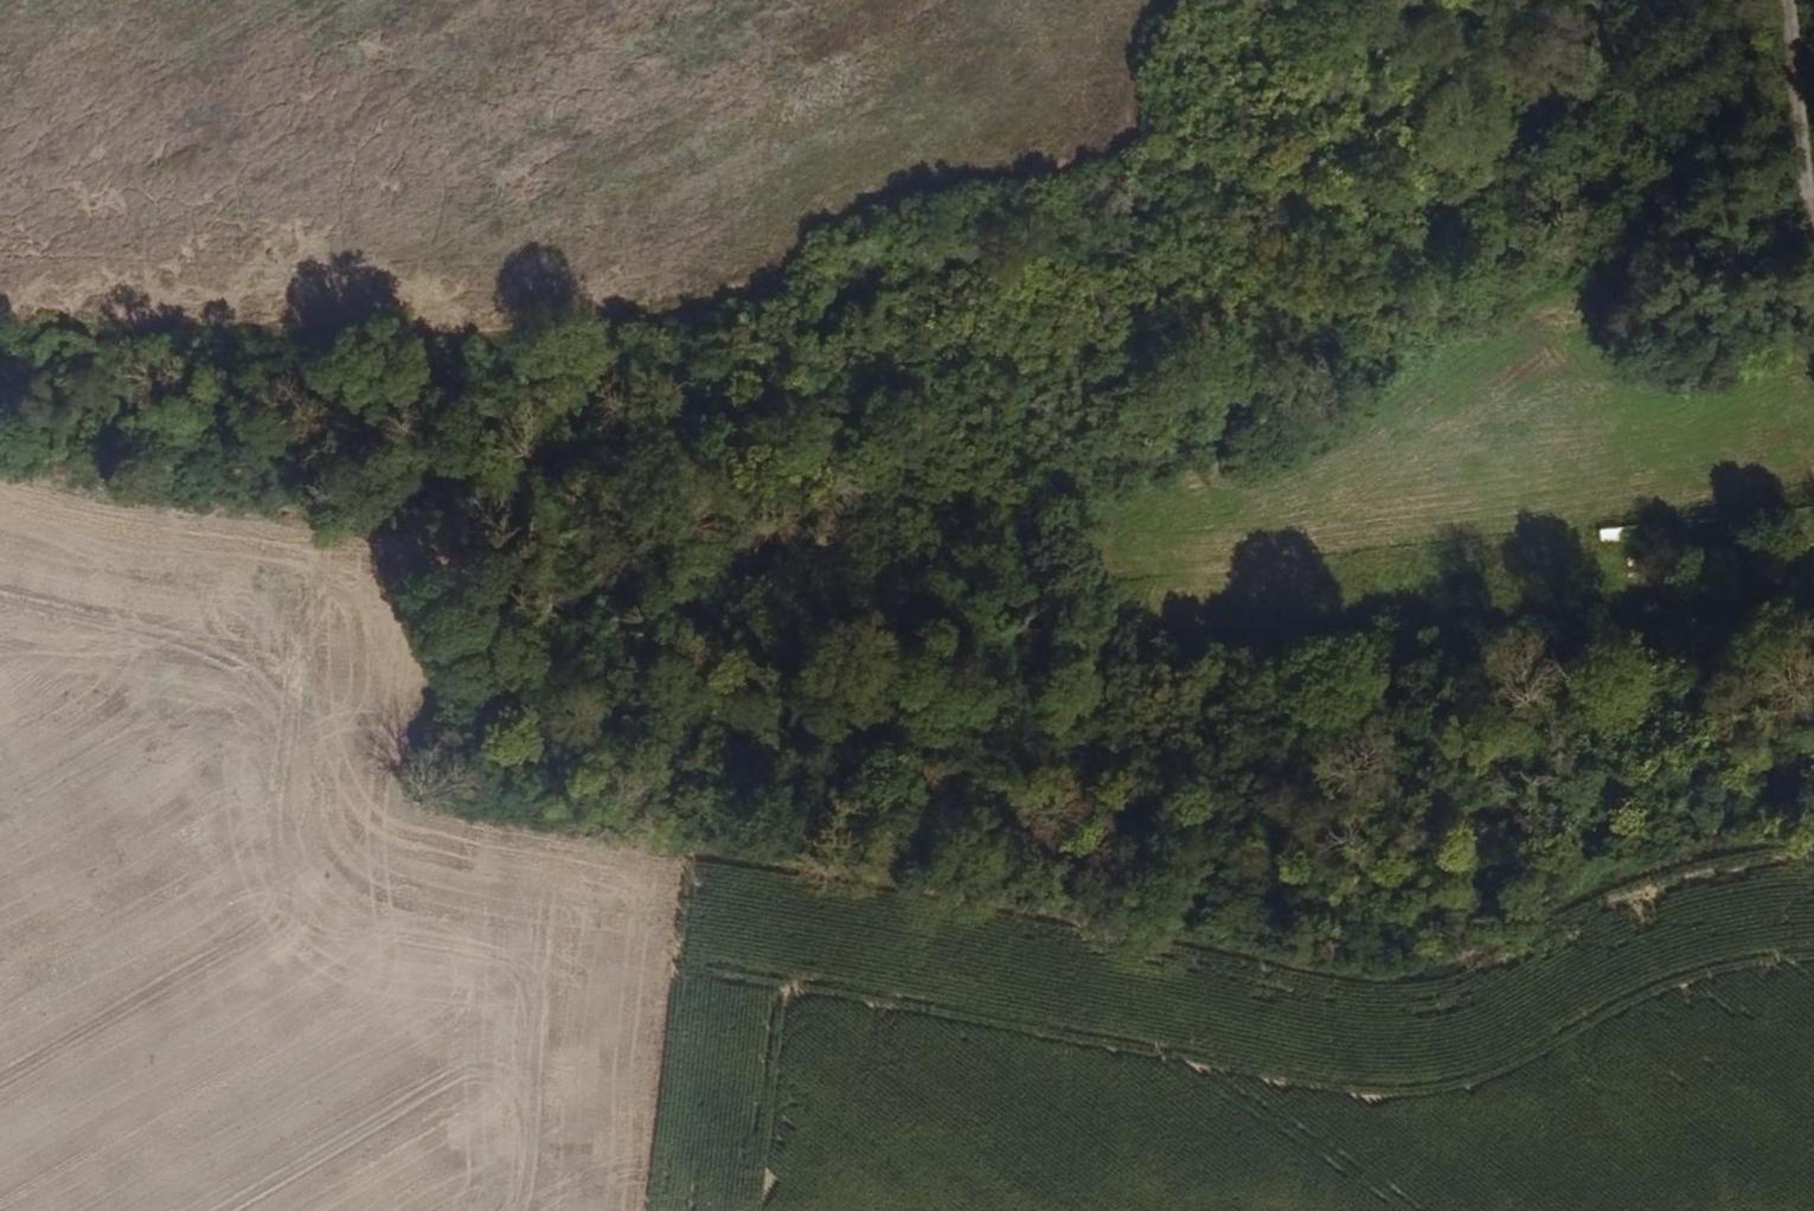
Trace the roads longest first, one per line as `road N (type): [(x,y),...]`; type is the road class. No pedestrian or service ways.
road 1 (residential): [(1786,0),(1813,195)]

